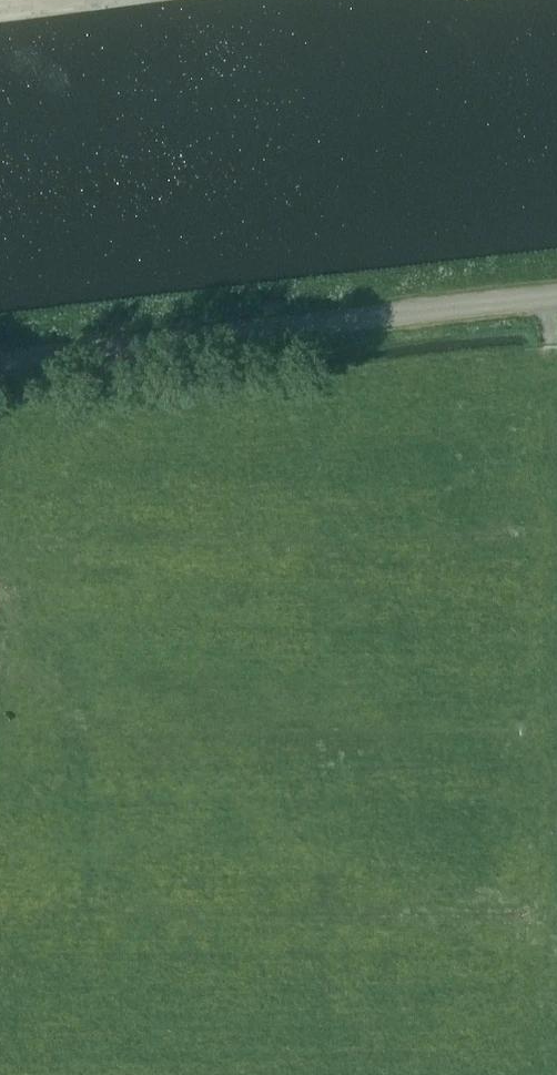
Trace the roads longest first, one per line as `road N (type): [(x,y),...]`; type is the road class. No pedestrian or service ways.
road 1 (tertiary): [(556,293),(0,360)]

